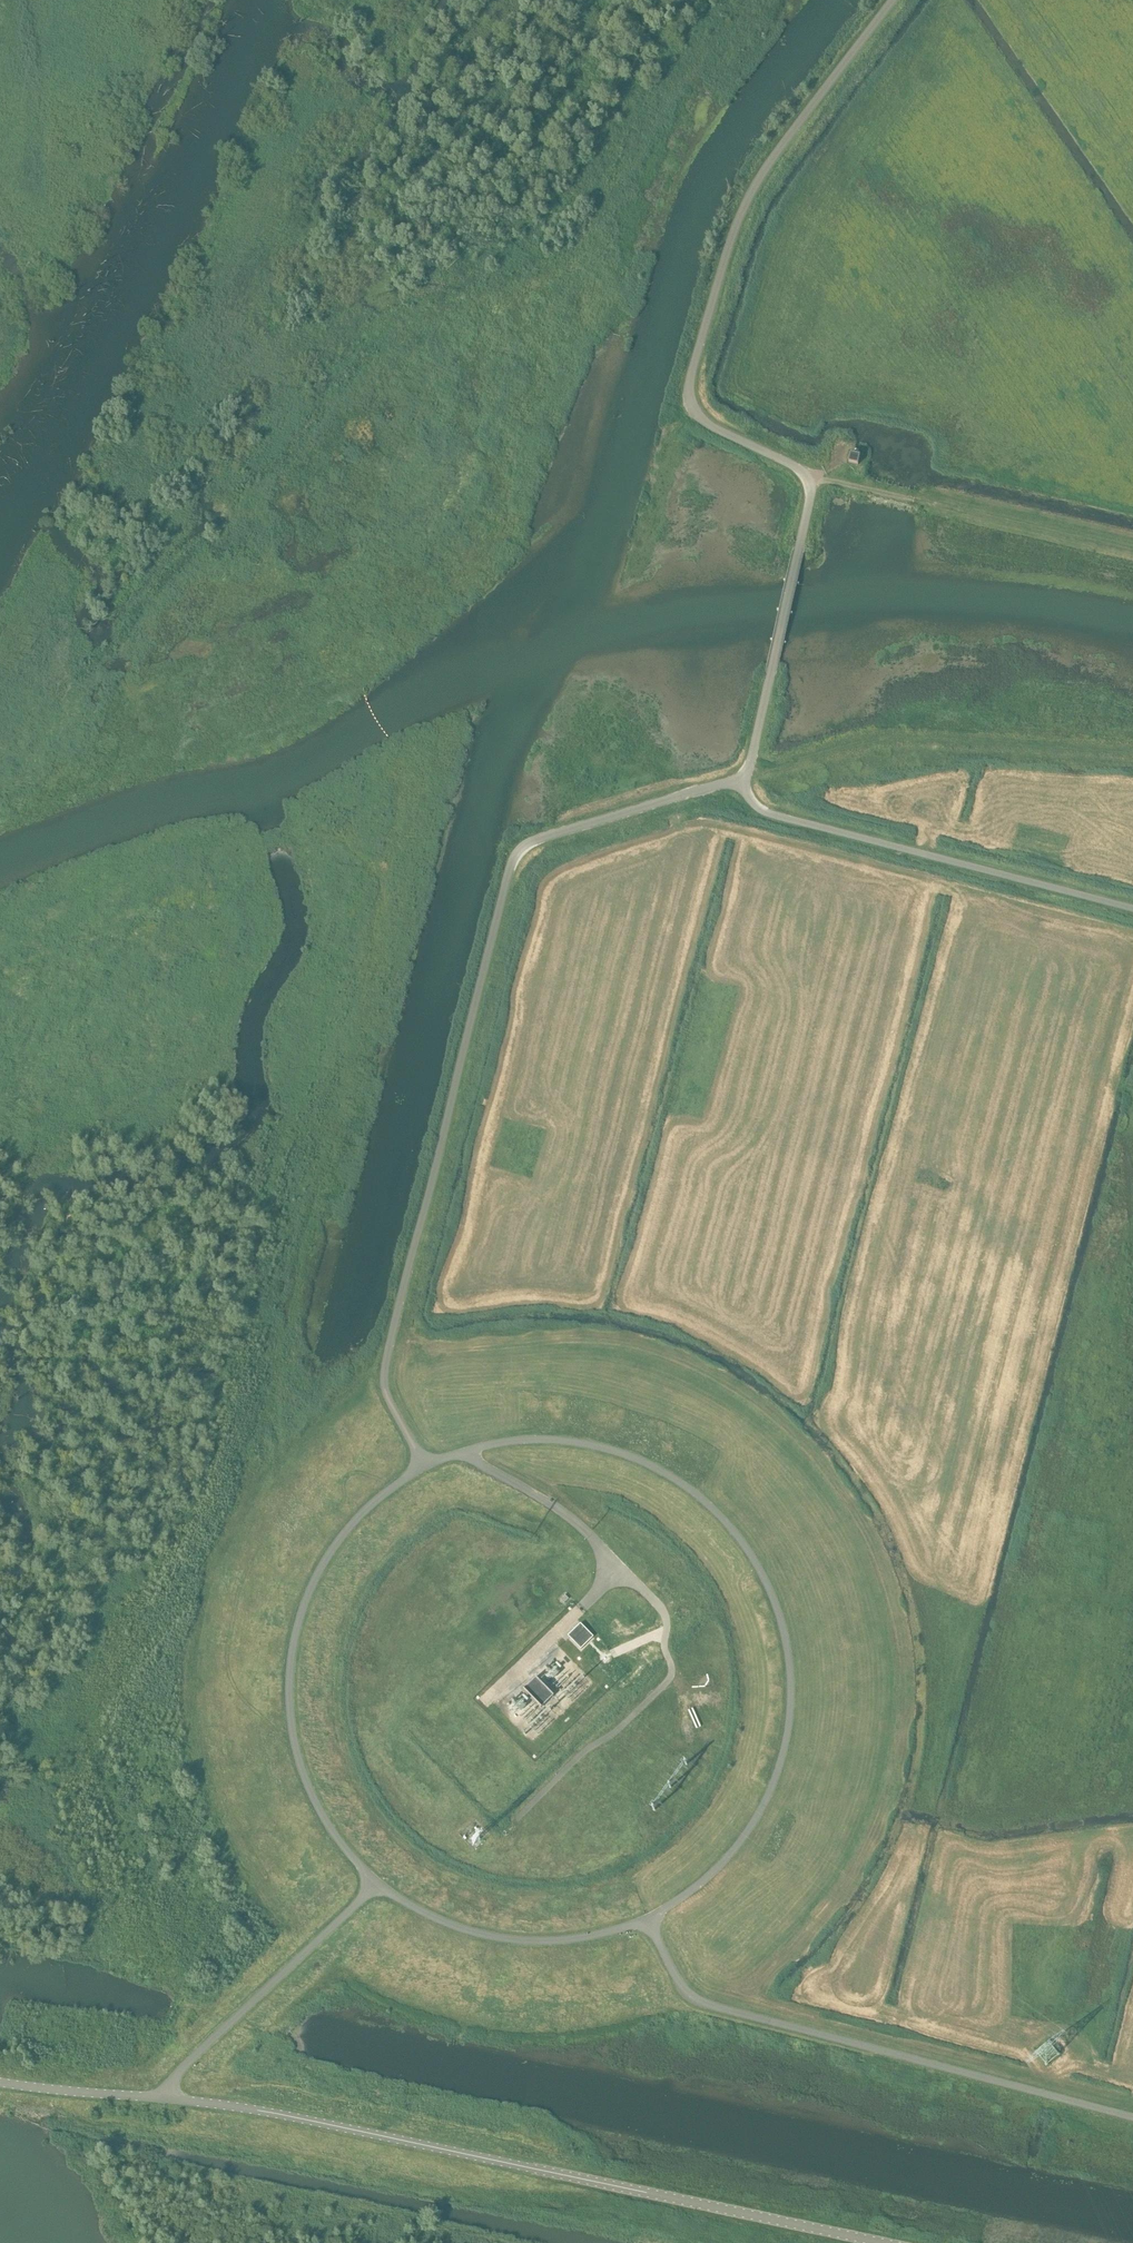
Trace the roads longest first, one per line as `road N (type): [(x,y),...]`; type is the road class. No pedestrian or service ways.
road 1 (unclassified): [(745,780),(812,488),(800,469),(711,425),(687,394),(738,223),(894,0)]
road 2 (unclassified): [(423,1462),(390,1402),(384,1372),(511,857),(556,831),(745,780)]
road 3 (unclassified): [(650,1920),(744,1831),(779,1774),(800,1698),(780,1588),(726,1510),(619,1448),(519,1432),(466,1440),(423,1462)]
road 4 (unclassified): [(162,2098),(311,2115),(894,2242)]
road 5 (unclassified): [(650,1920),(698,2002),(1132,2117)]
road 6 (unclassified): [(423,1462),(354,1518),(320,1560),(292,1638),(299,1758),(325,1820),(376,1887)]
road 7 (unclassified): [(1132,911),(794,820),(753,801),(745,780)]
road 8 (unclassified): [(162,2098),(178,2071),(376,1887)]
road 9 (unclassified): [(376,1887),(457,1928),(501,1938),(573,1939),(650,1920)]
road 10 (unclassified): [(0,2081),(162,2098)]

